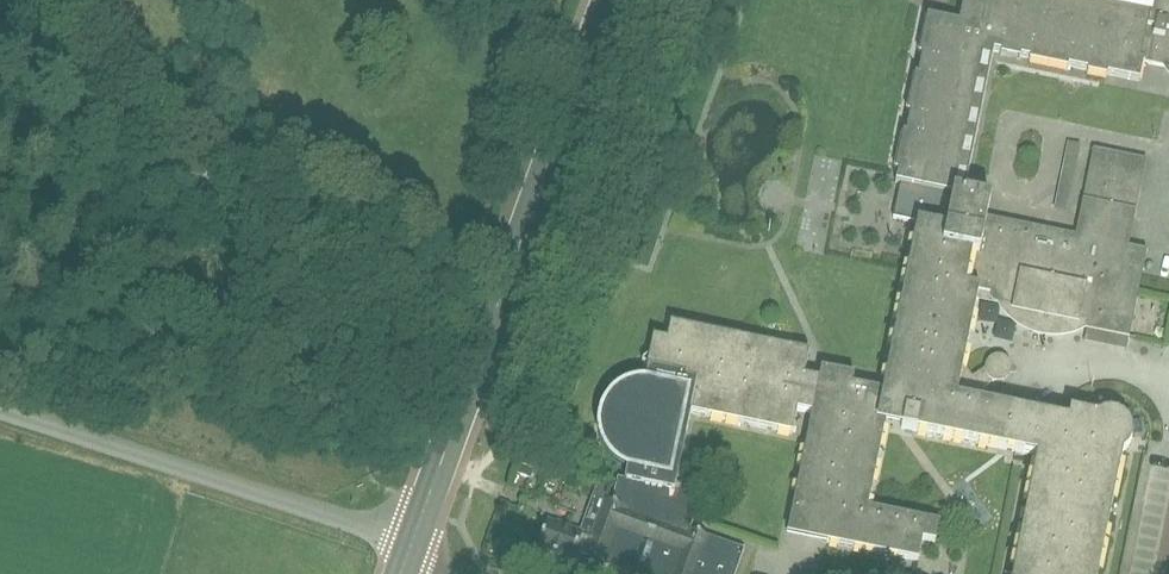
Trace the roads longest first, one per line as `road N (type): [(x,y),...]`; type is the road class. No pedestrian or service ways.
road 1 (secondary): [(412,542),(607,0)]
road 2 (track): [(0,16),(402,318)]
road 3 (unclassified): [(412,542),(0,410)]

